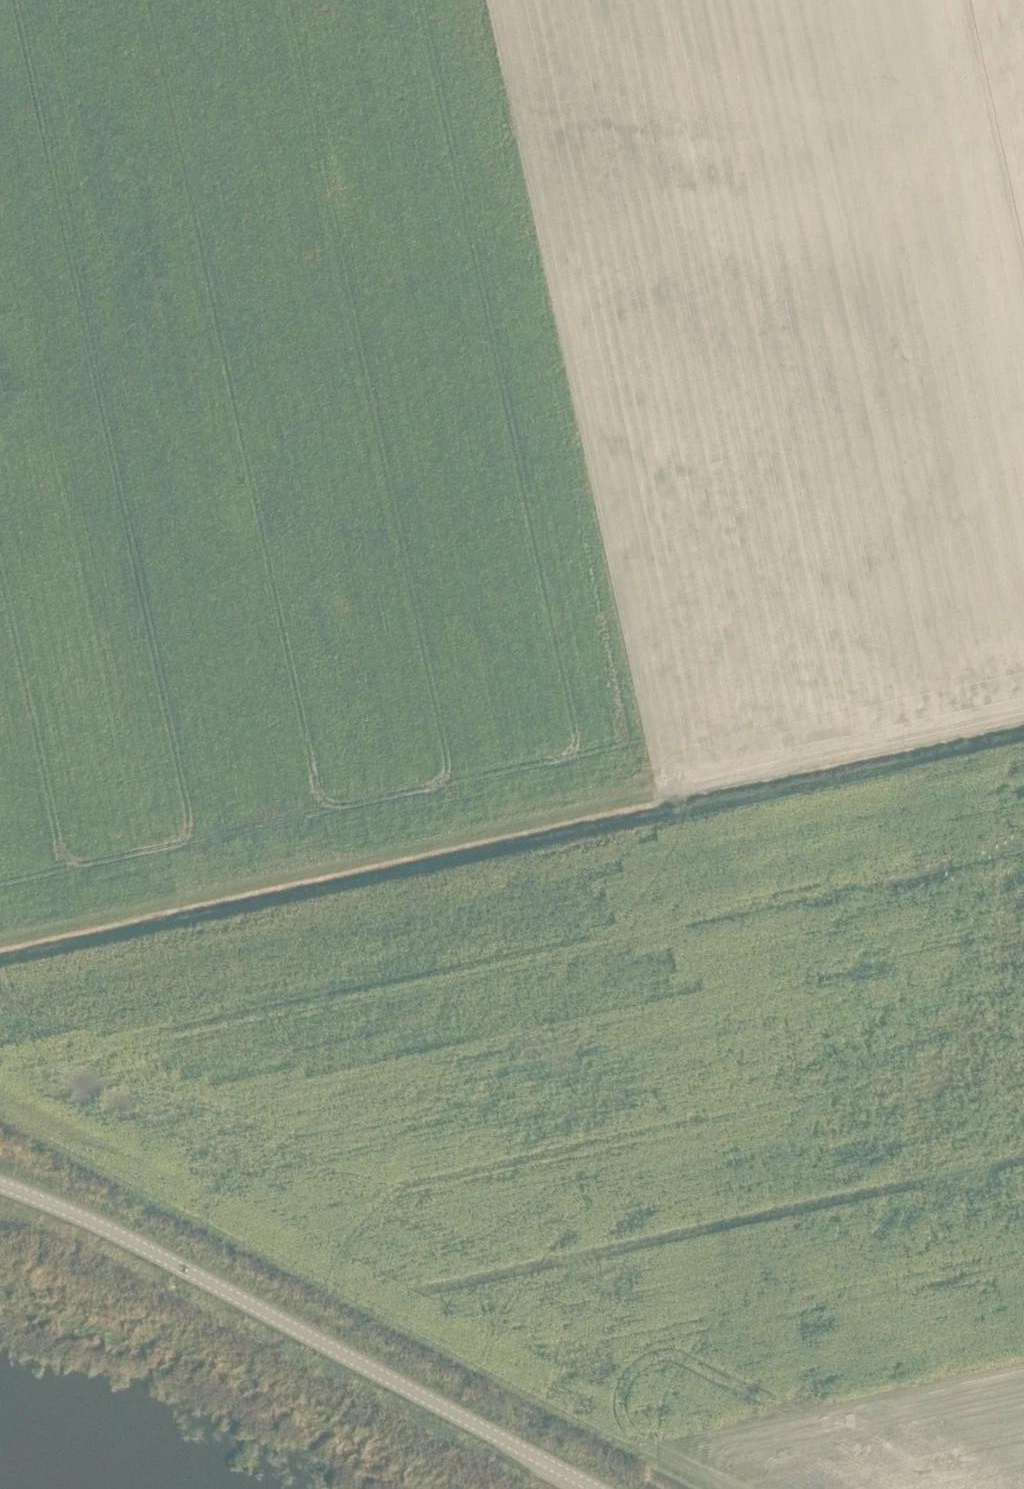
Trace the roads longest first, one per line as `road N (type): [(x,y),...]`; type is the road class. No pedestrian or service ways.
road 1 (unclassified): [(606,1488),(164,1252),(0,1179)]

